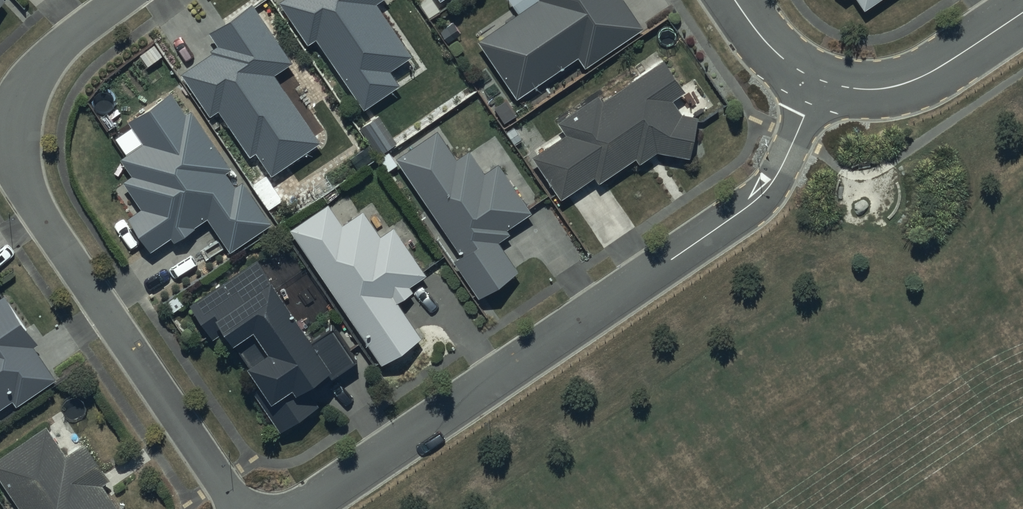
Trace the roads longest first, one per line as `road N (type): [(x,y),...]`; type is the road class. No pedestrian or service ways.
road 1 (residential): [(308,508),(752,203),(788,155),(817,79)]
road 2 (residential): [(121,0),(29,78),(17,101),(15,154),(24,182),(238,508)]
road 3 (residential): [(817,79),(862,90),(915,80),(1022,11)]

